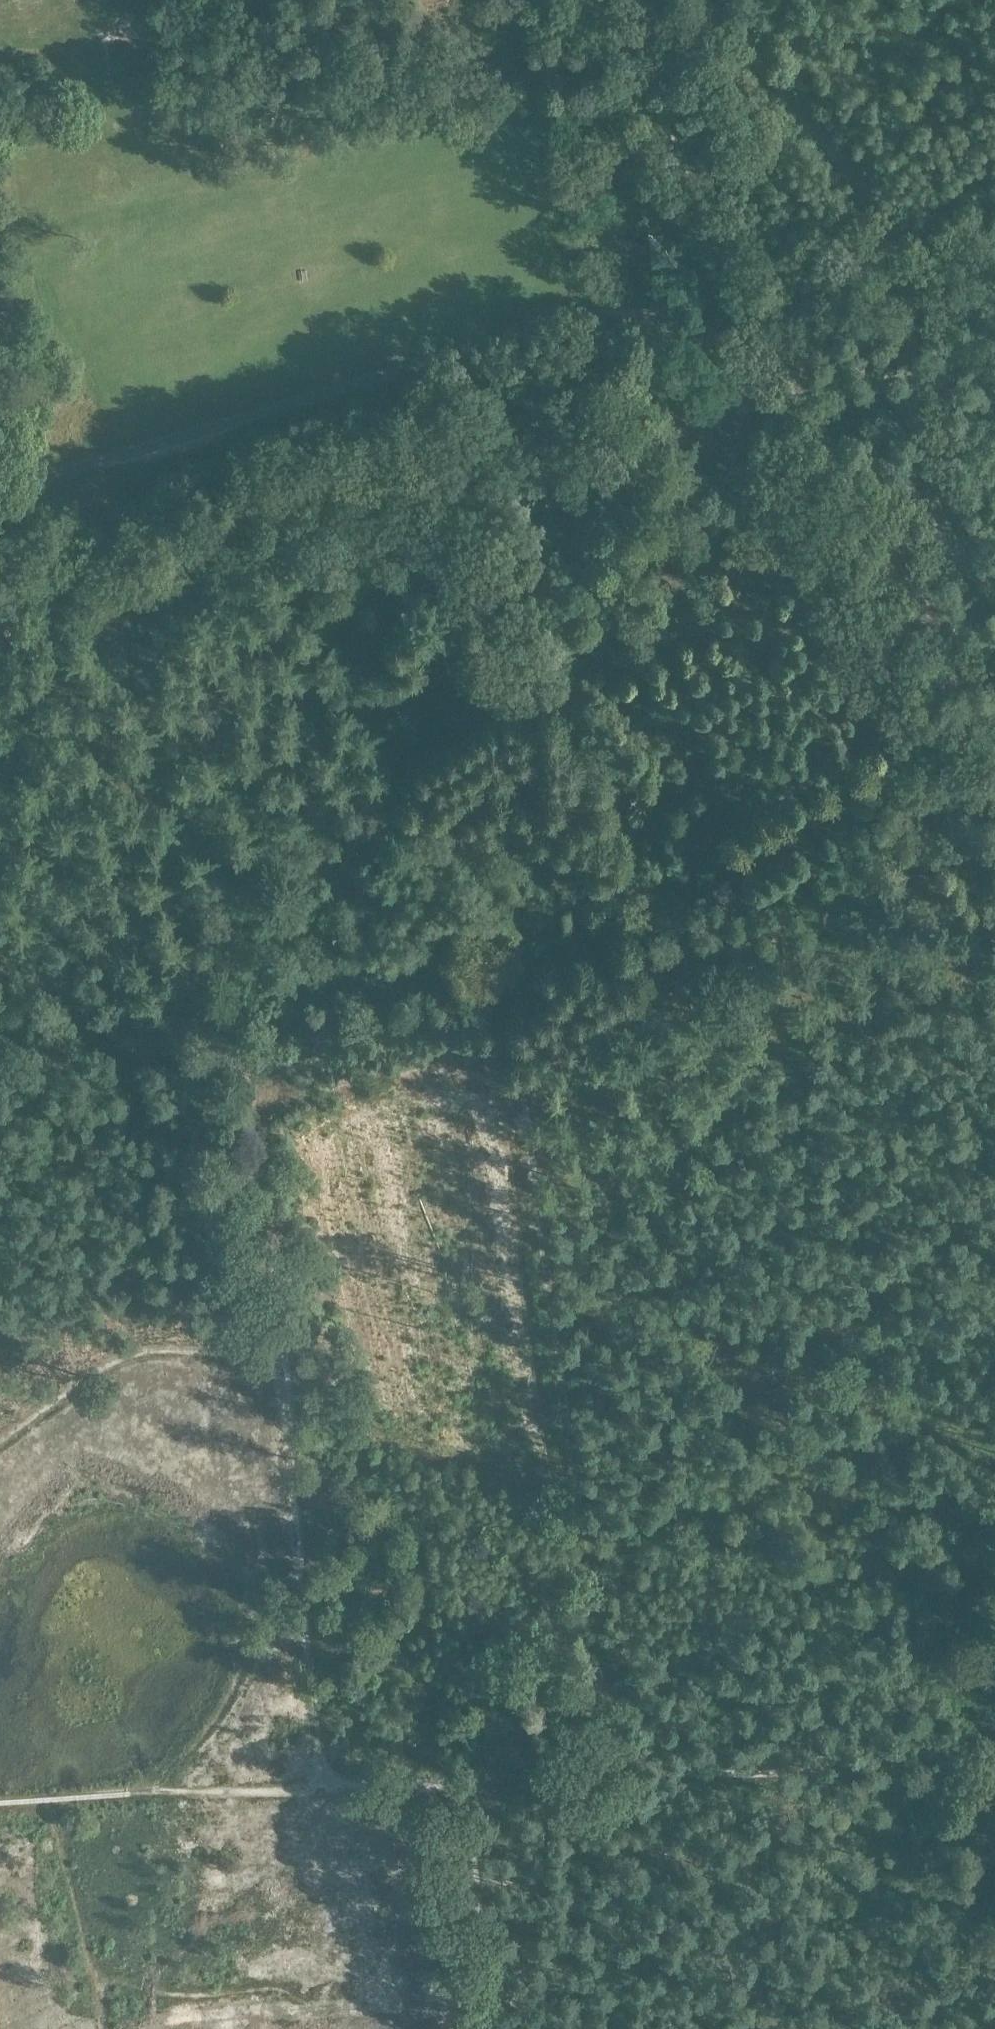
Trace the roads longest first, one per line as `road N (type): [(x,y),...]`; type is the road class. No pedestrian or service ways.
road 1 (unclassified): [(0,487),(608,314),(666,319),(911,392)]
road 2 (track): [(816,425),(816,406),(595,0)]
road 3 (unclassified): [(911,392),(907,315),(866,206),(844,167),(703,0)]
road 4 (unclassified): [(911,392),(924,470),(946,530),(994,594)]

